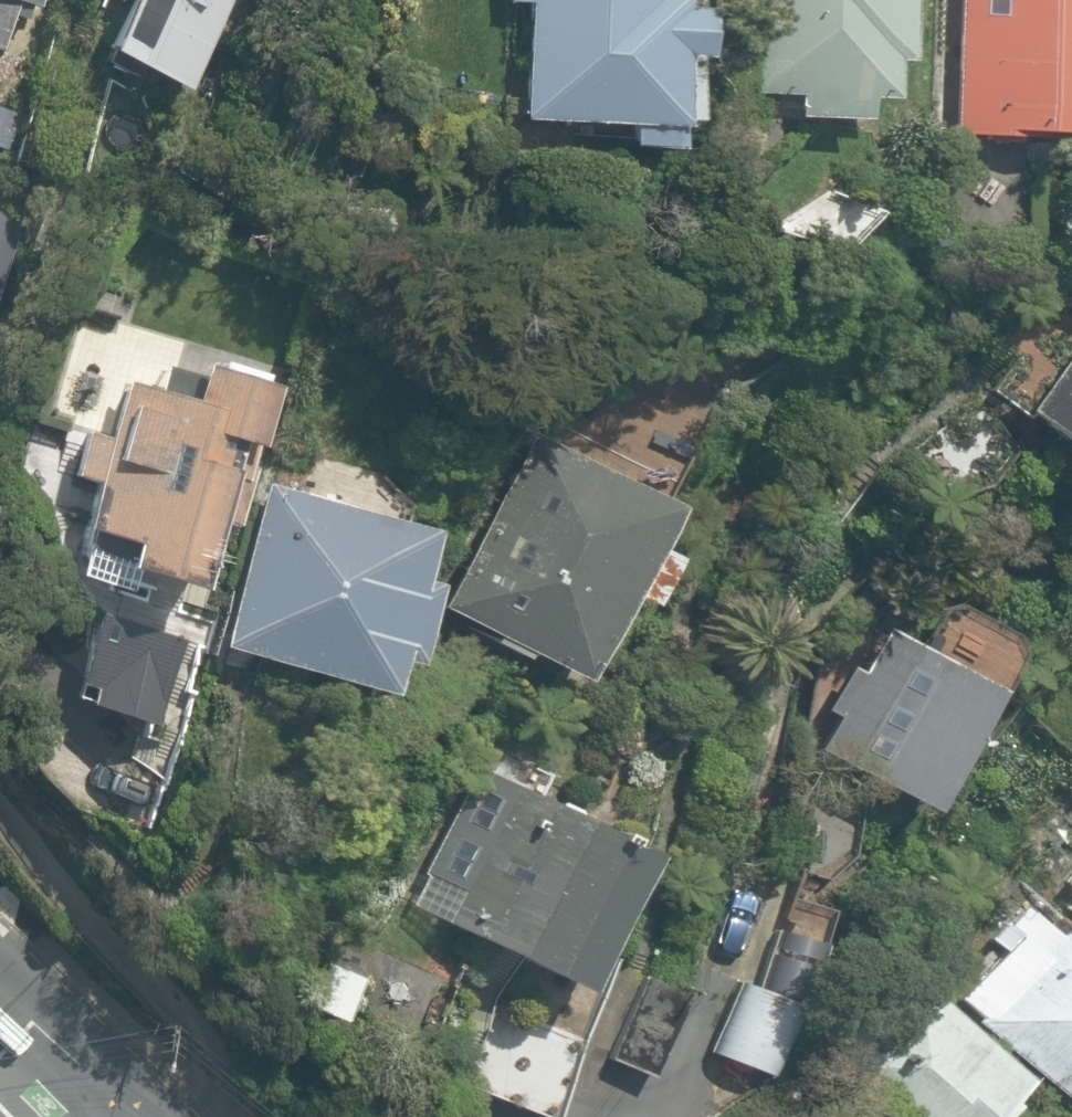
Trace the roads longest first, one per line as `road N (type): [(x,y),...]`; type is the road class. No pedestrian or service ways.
road 1 (secondary): [(0,985),(117,1098)]

